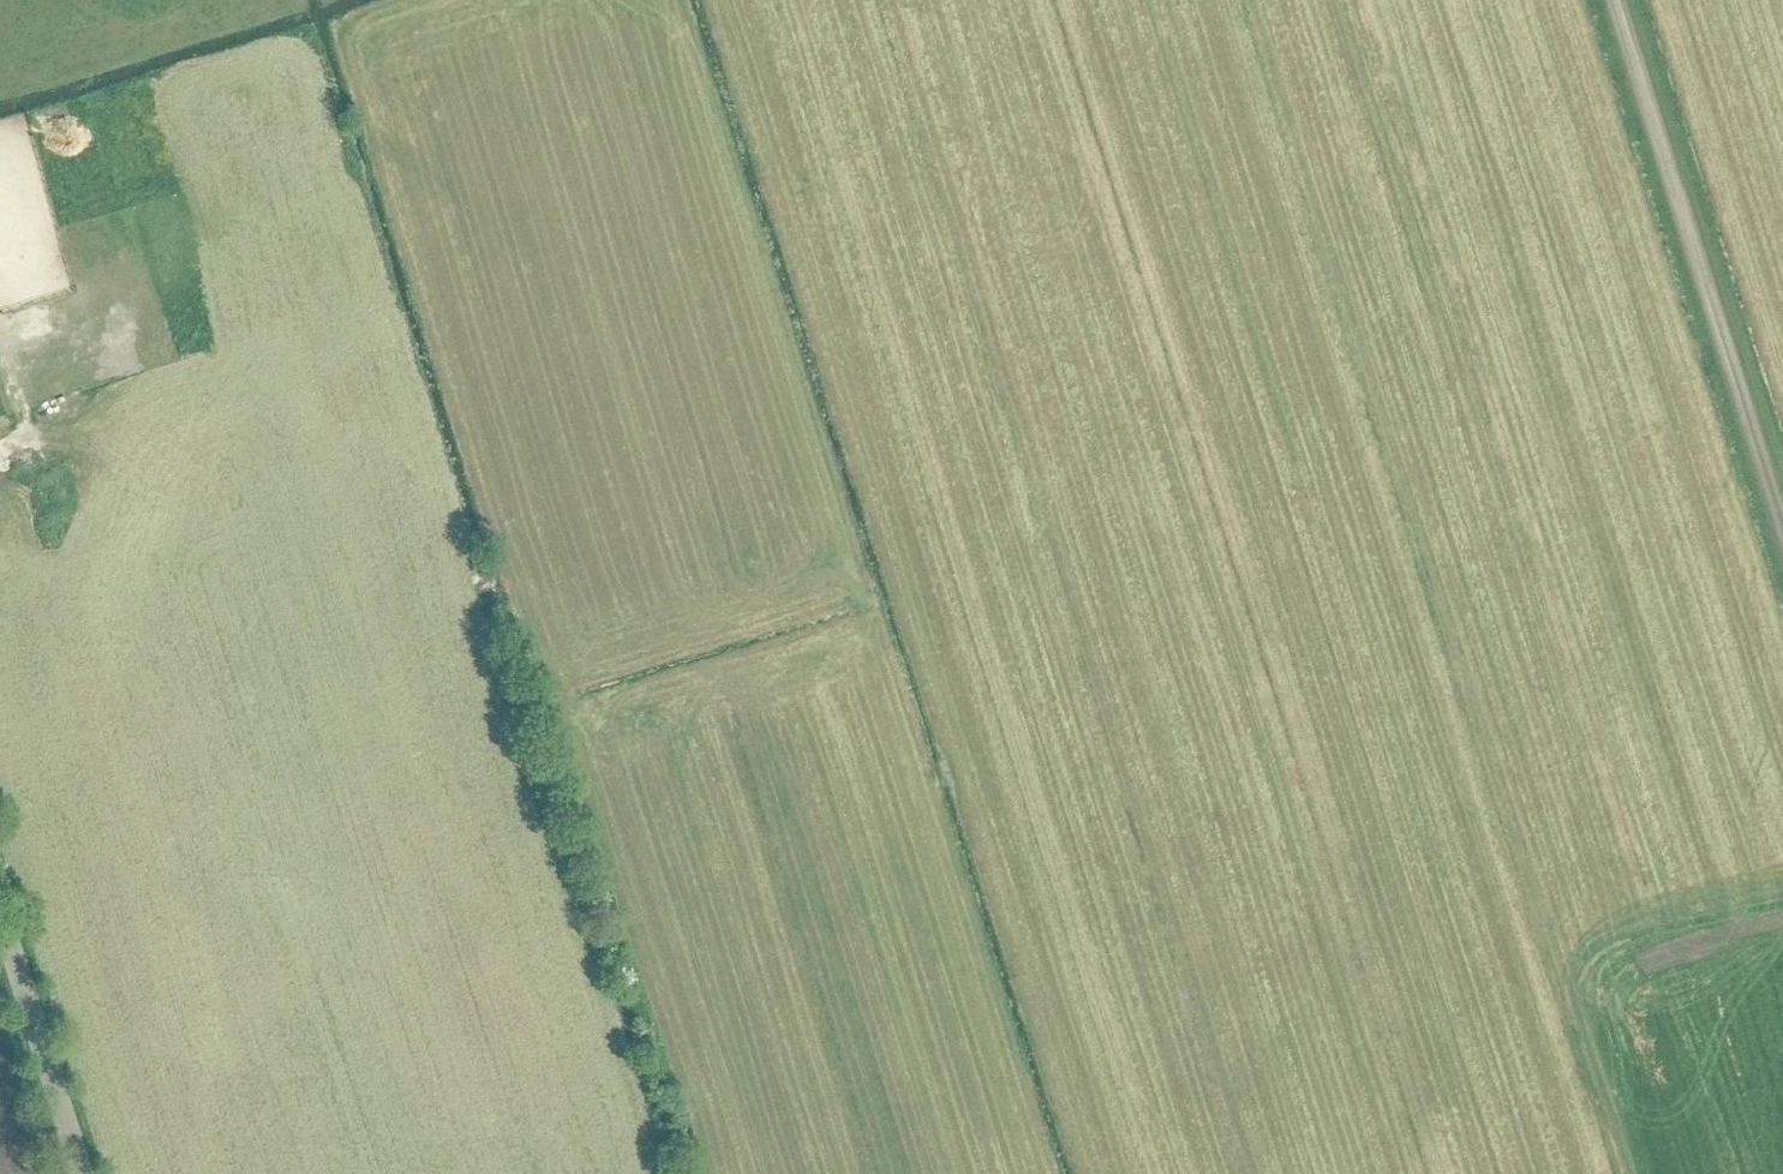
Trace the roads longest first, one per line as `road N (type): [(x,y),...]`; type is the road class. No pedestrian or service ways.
road 1 (tertiary): [(84,1173),(0,906)]

